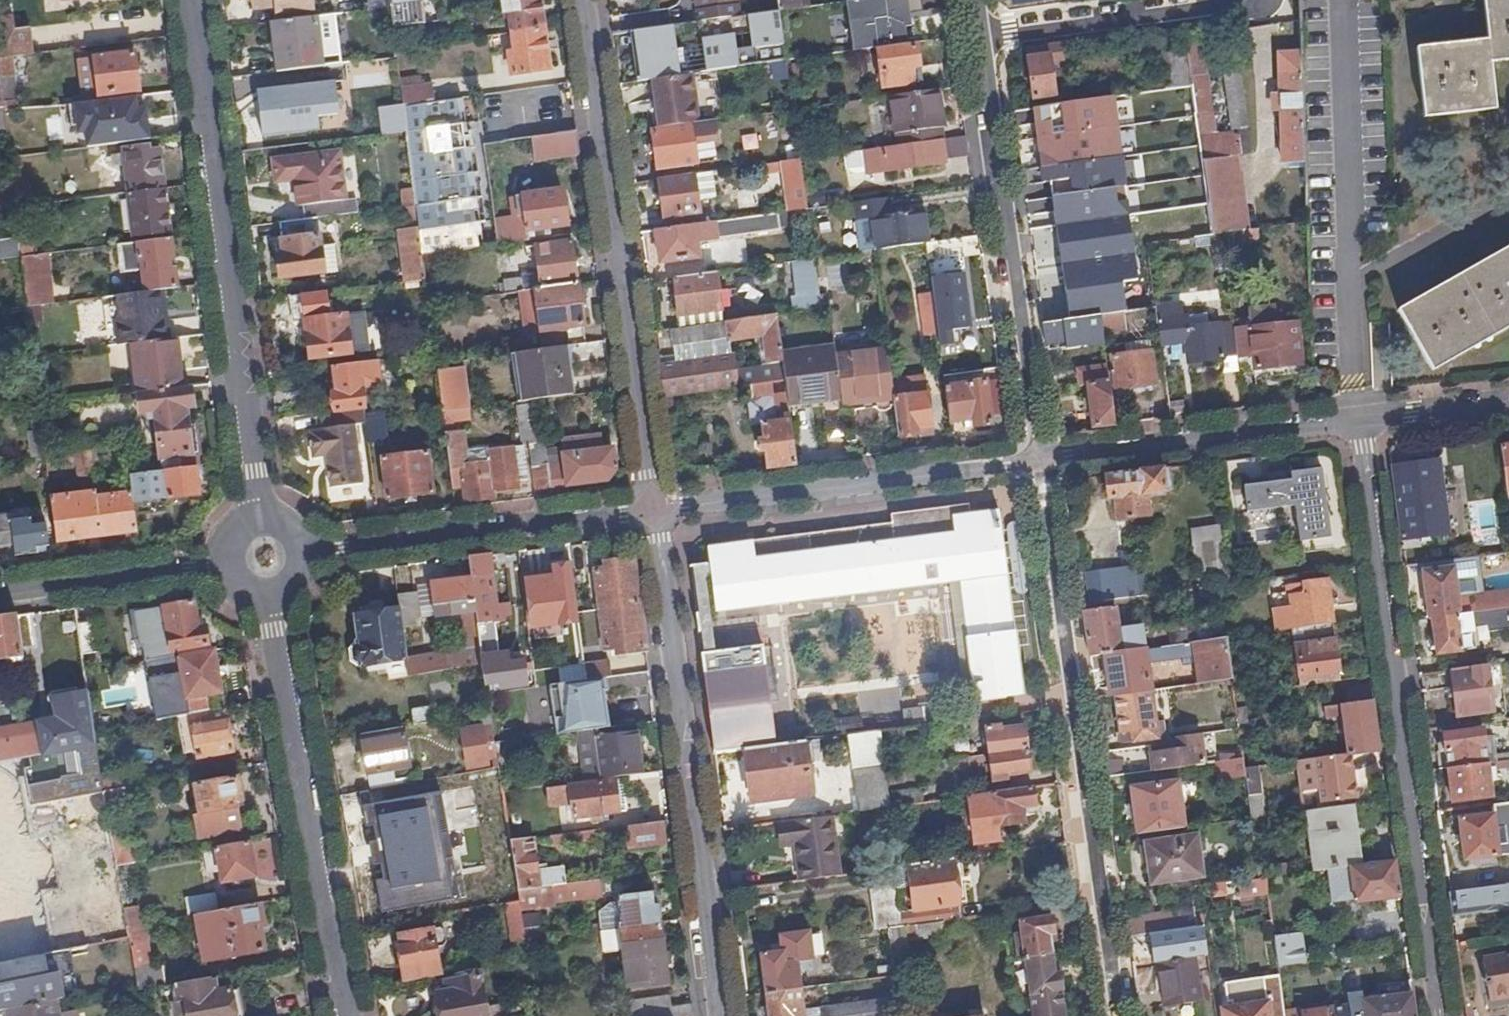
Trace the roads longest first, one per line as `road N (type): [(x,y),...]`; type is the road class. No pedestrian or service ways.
road 1 (residential): [(1357,420),(1436,1015)]
road 2 (residential): [(264,516),(193,0)]
road 3 (residential): [(652,506),(723,1015)]
road 4 (residential): [(652,506),(579,0)]
road 5 (residential): [(976,37),(1037,461)]
road 6 (residential): [(346,1015),(273,599)]
road 7 (residential): [(652,506),(1037,461)]
road 8 (residential): [(309,553),(652,506)]
road 9 (residential): [(1037,461),(1357,420)]
road 10 (residential): [(1226,0),(976,37)]
road 11 (residential): [(0,594),(227,566)]
road 12 (residential): [(1357,420),(1508,402)]

